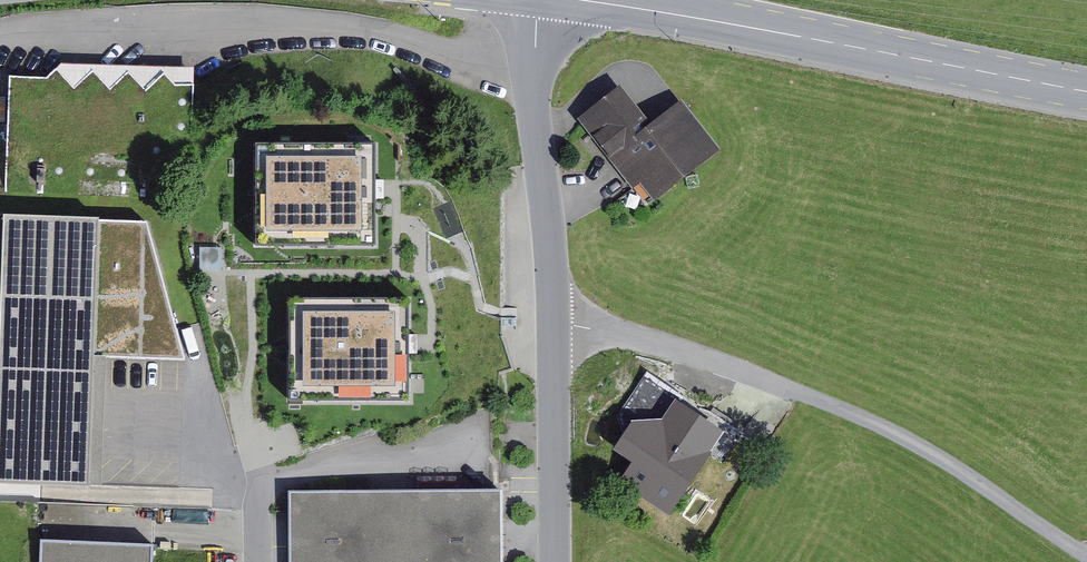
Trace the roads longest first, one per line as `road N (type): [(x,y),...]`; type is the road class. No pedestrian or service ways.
road 1 (residential): [(556,324),(715,361),(894,433),(1086,556)]
road 2 (secondary): [(583,0),(1086,92)]
road 3 (residential): [(539,0),(531,71),(556,324)]
road 4 (residential): [(556,324),(557,561)]

